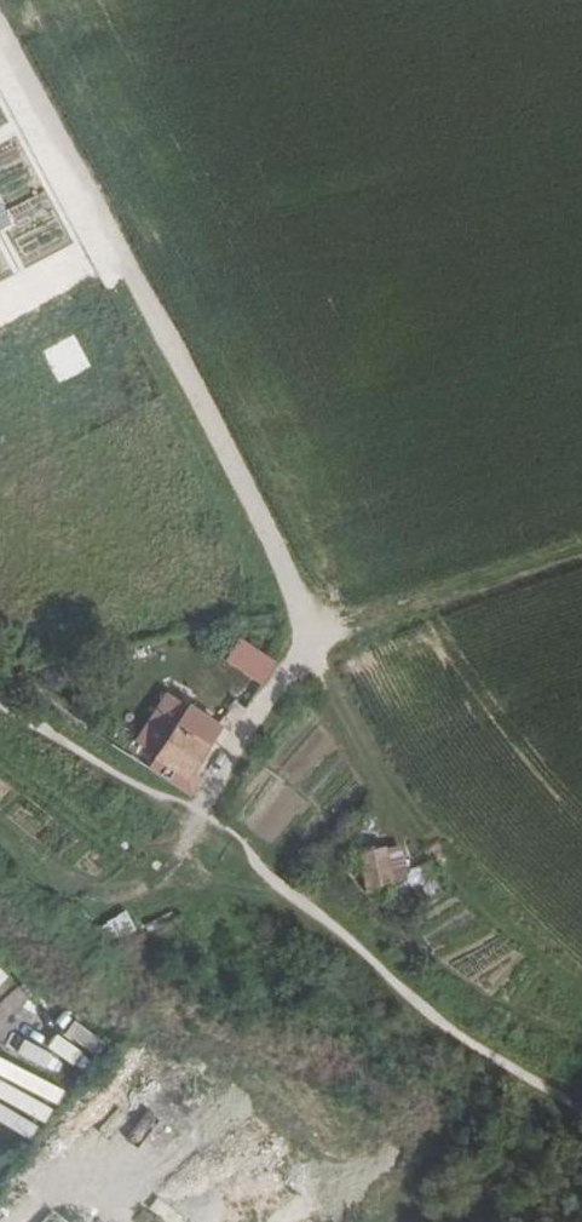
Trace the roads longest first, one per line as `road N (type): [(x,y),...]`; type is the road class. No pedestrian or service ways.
road 1 (track): [(113,897),(157,874),(309,640),(278,547),(0,43)]
road 2 (track): [(309,640),(581,552)]

